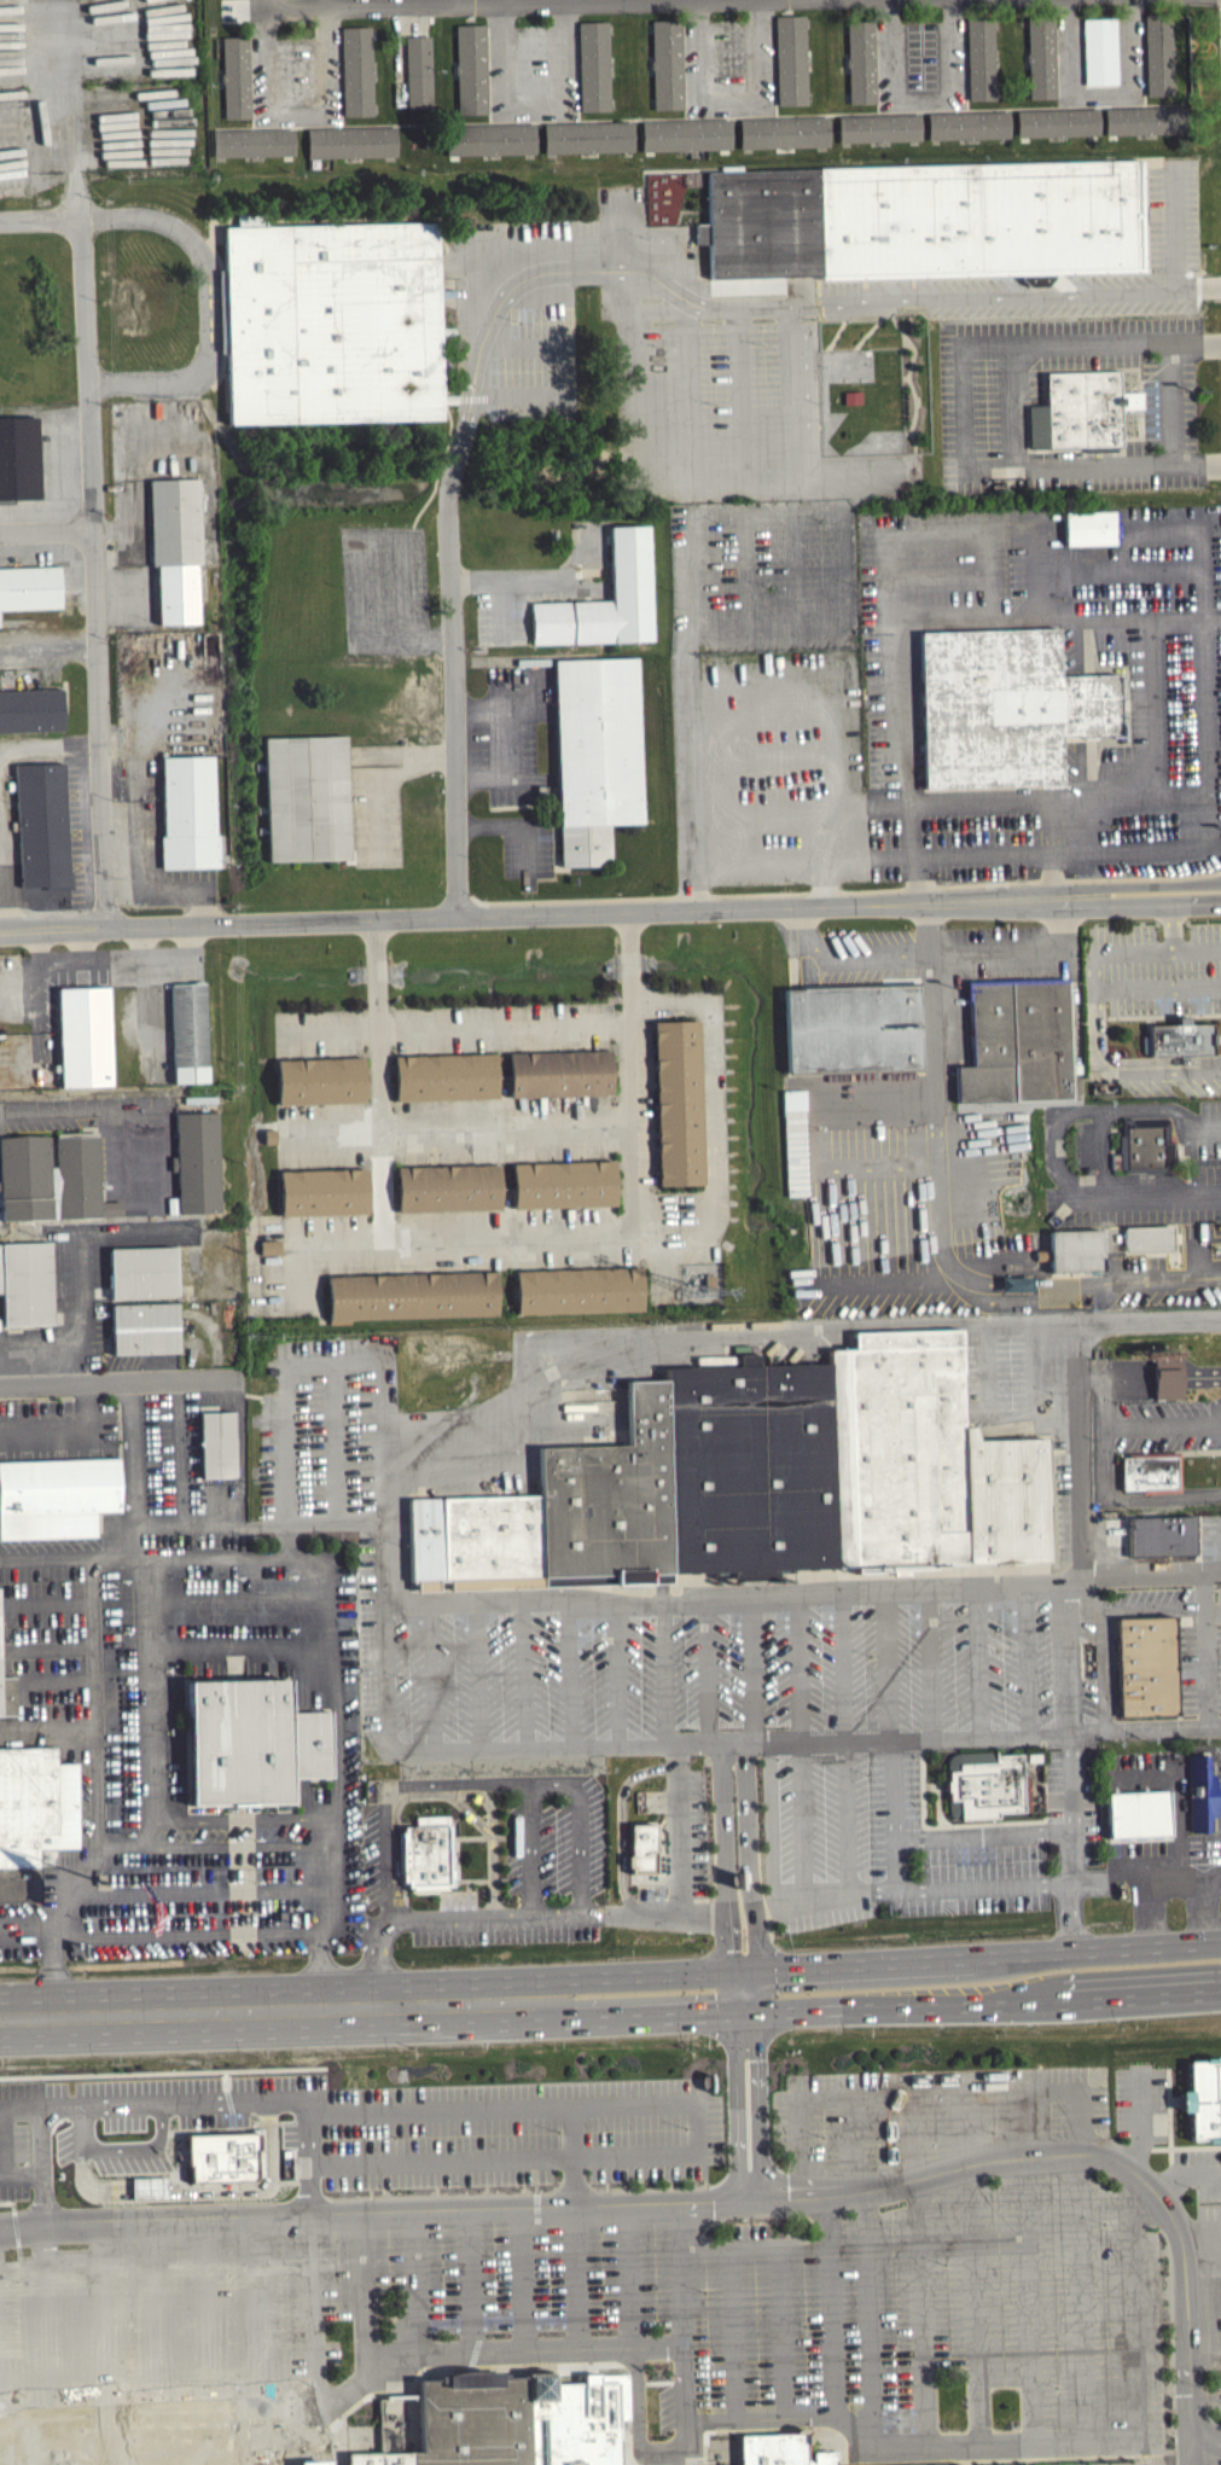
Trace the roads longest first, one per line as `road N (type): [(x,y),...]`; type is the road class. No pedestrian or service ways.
road 1 (primary): [(1220,1945),(571,1981),(382,2005)]
road 2 (primary): [(382,2005),(575,2021),(1220,1983)]
road 3 (residential): [(80,220),(106,926)]
road 4 (residential): [(457,917),(1085,895)]
road 5 (residential): [(0,930),(457,917)]
road 6 (residential): [(289,1246),(716,1236)]
road 7 (residential): [(457,917),(447,511)]
road 8 (primary): [(382,2005),(0,2021)]
road 9 (residential): [(80,220),(134,220),(194,240),(208,367),(197,383),(86,386)]
road 10 (residential): [(280,1034),(628,1023)]
road 11 (residential): [(292,1135),(630,1128)]
road 12 (residential): [(627,911),(635,1240)]
road 13 (residential): [(562,0),(236,6)]
road 14 (residential): [(374,919),(378,1244)]
road 15 (residential): [(0,1386),(223,1378)]
road 16 (residential): [(1085,895),(1117,907),(1220,905)]
road 17 (residential): [(1220,882),(1085,895)]

